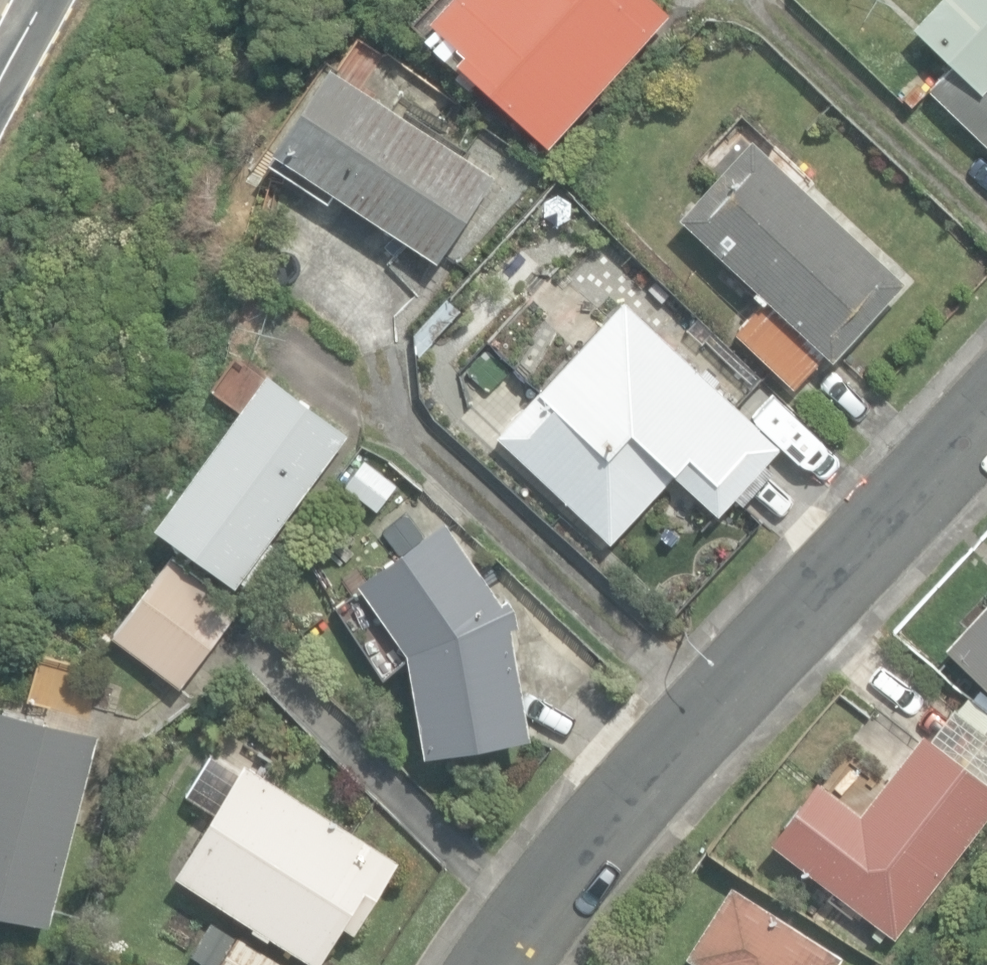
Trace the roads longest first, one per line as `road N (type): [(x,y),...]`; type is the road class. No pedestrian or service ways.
road 1 (unclassified): [(498,964),(524,919),(986,403)]

